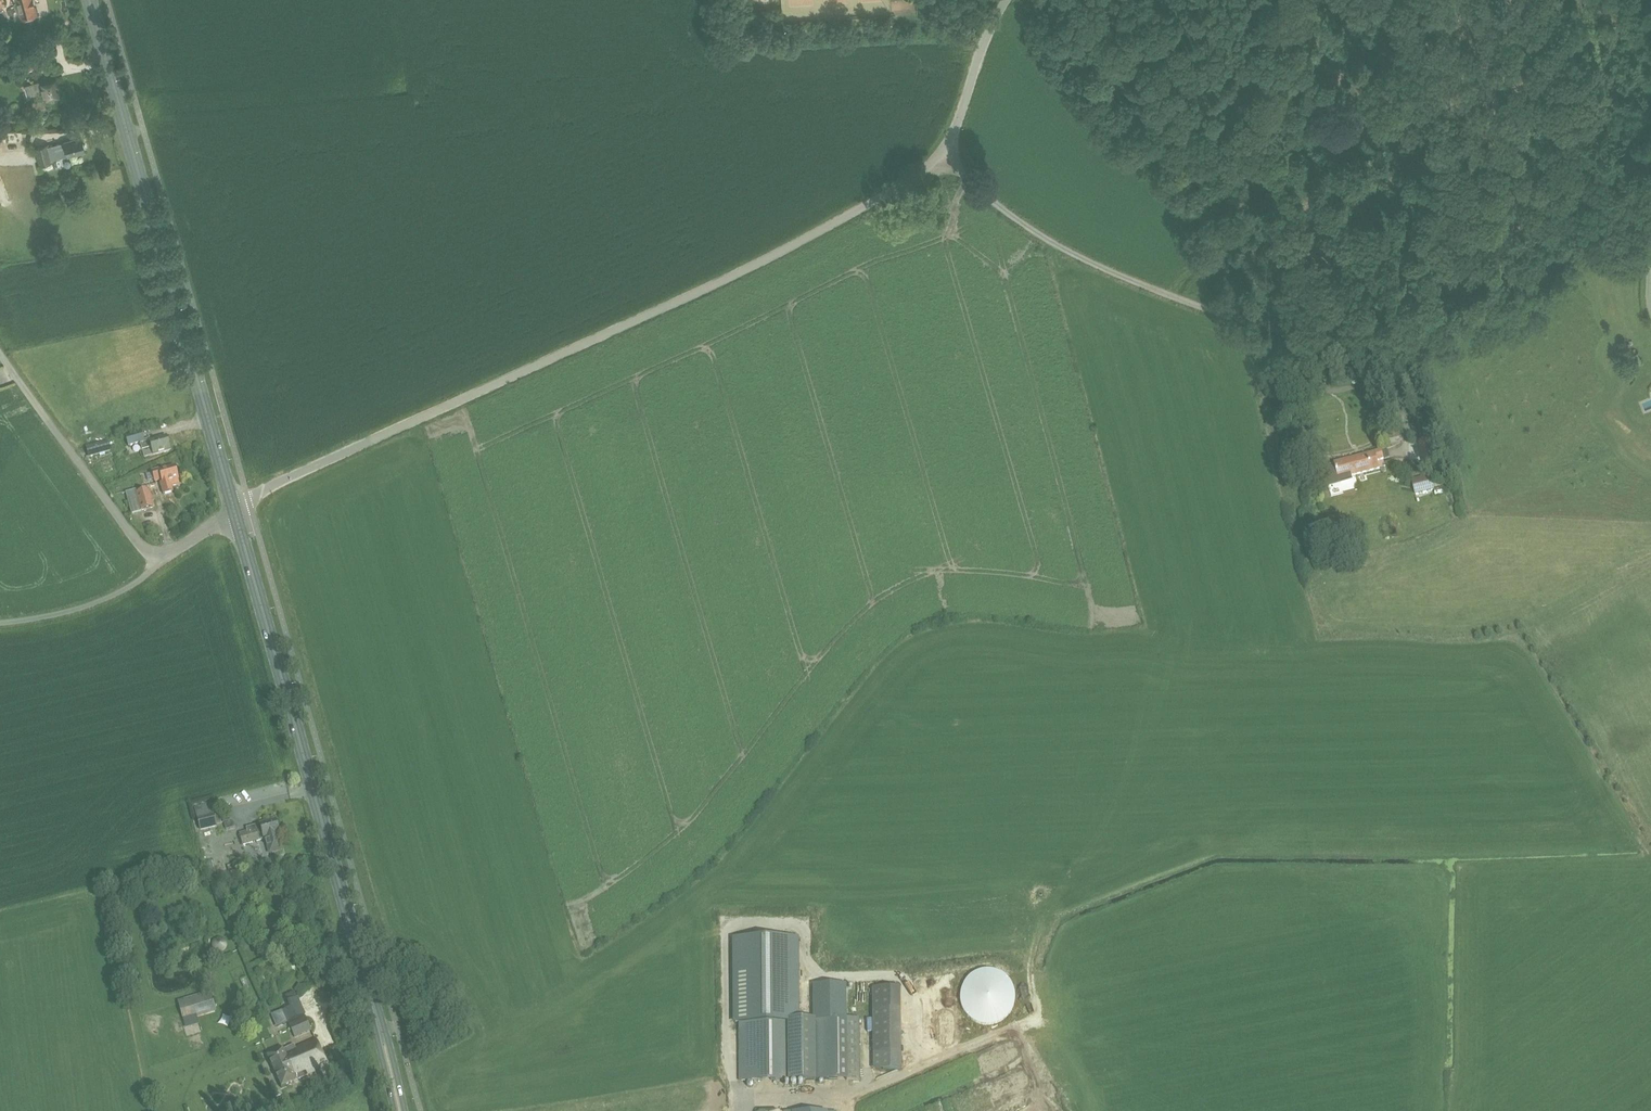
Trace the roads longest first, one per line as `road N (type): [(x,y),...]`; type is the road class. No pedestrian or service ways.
road 1 (unclassified): [(234,509),(742,271),(908,181),(942,153),(1005,0)]
road 2 (track): [(942,153),(992,199),(1075,255),(1263,326),(1650,234)]
road 3 (primary): [(399,1110),(234,509)]
road 4 (primary): [(234,509),(89,0)]
road 5 (track): [(1571,0),(1511,47),(1485,99),(1449,134),(1404,146),(1344,136),(1290,145),(1299,68),(1322,0)]
road 6 (unclassified): [(160,564),(0,356)]
road 7 (track): [(1650,164),(1603,149),(1574,0)]
road 8 (track): [(1195,304),(1258,166),(1290,145)]
road 9 (unclassified): [(0,621),(93,604),(160,564)]

